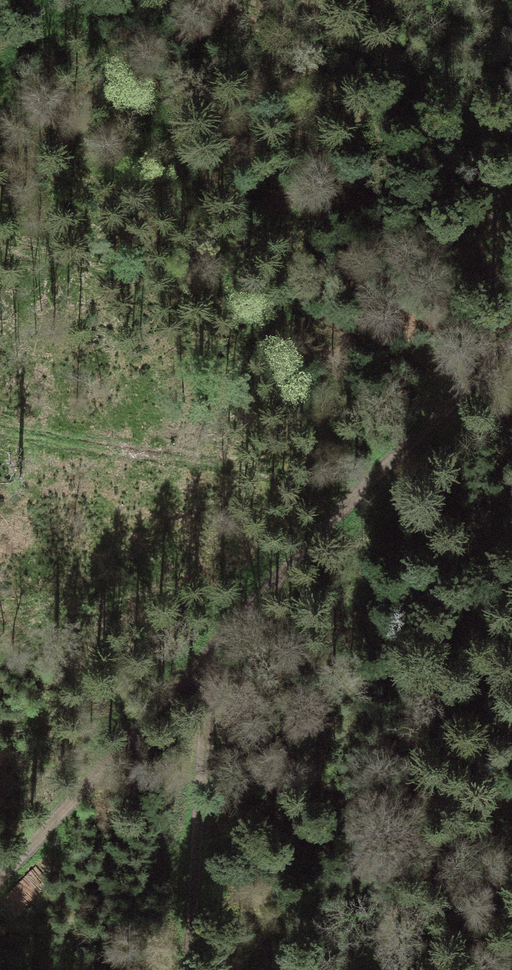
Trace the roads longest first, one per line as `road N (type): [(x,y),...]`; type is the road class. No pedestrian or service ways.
road 1 (track): [(511,351),(199,665),(0,880)]
road 2 (track): [(511,262),(427,178),(256,36),(233,0)]
road 3 (track): [(196,969),(199,665)]

